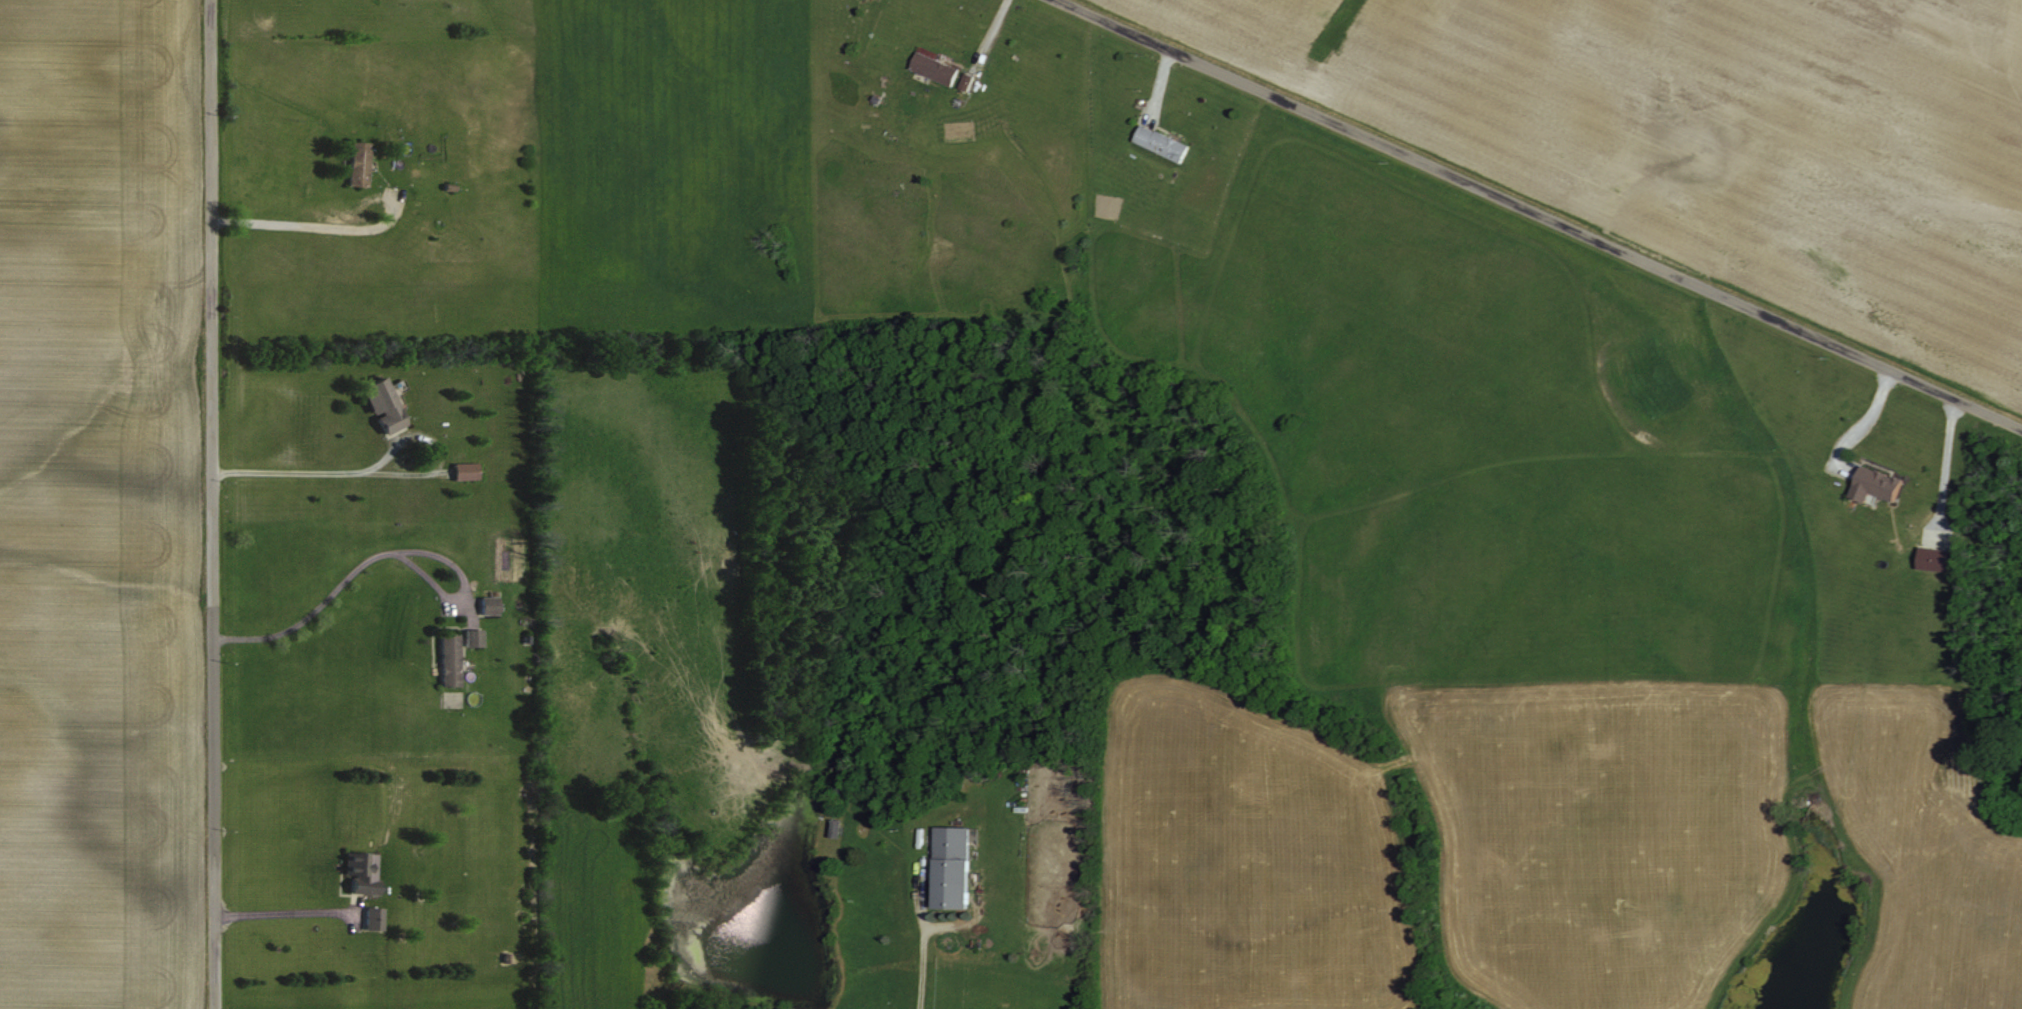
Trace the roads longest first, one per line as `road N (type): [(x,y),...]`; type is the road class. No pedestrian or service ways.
road 1 (residential): [(2021,428),(1051,0)]
road 2 (residential): [(212,1008),(210,0)]

